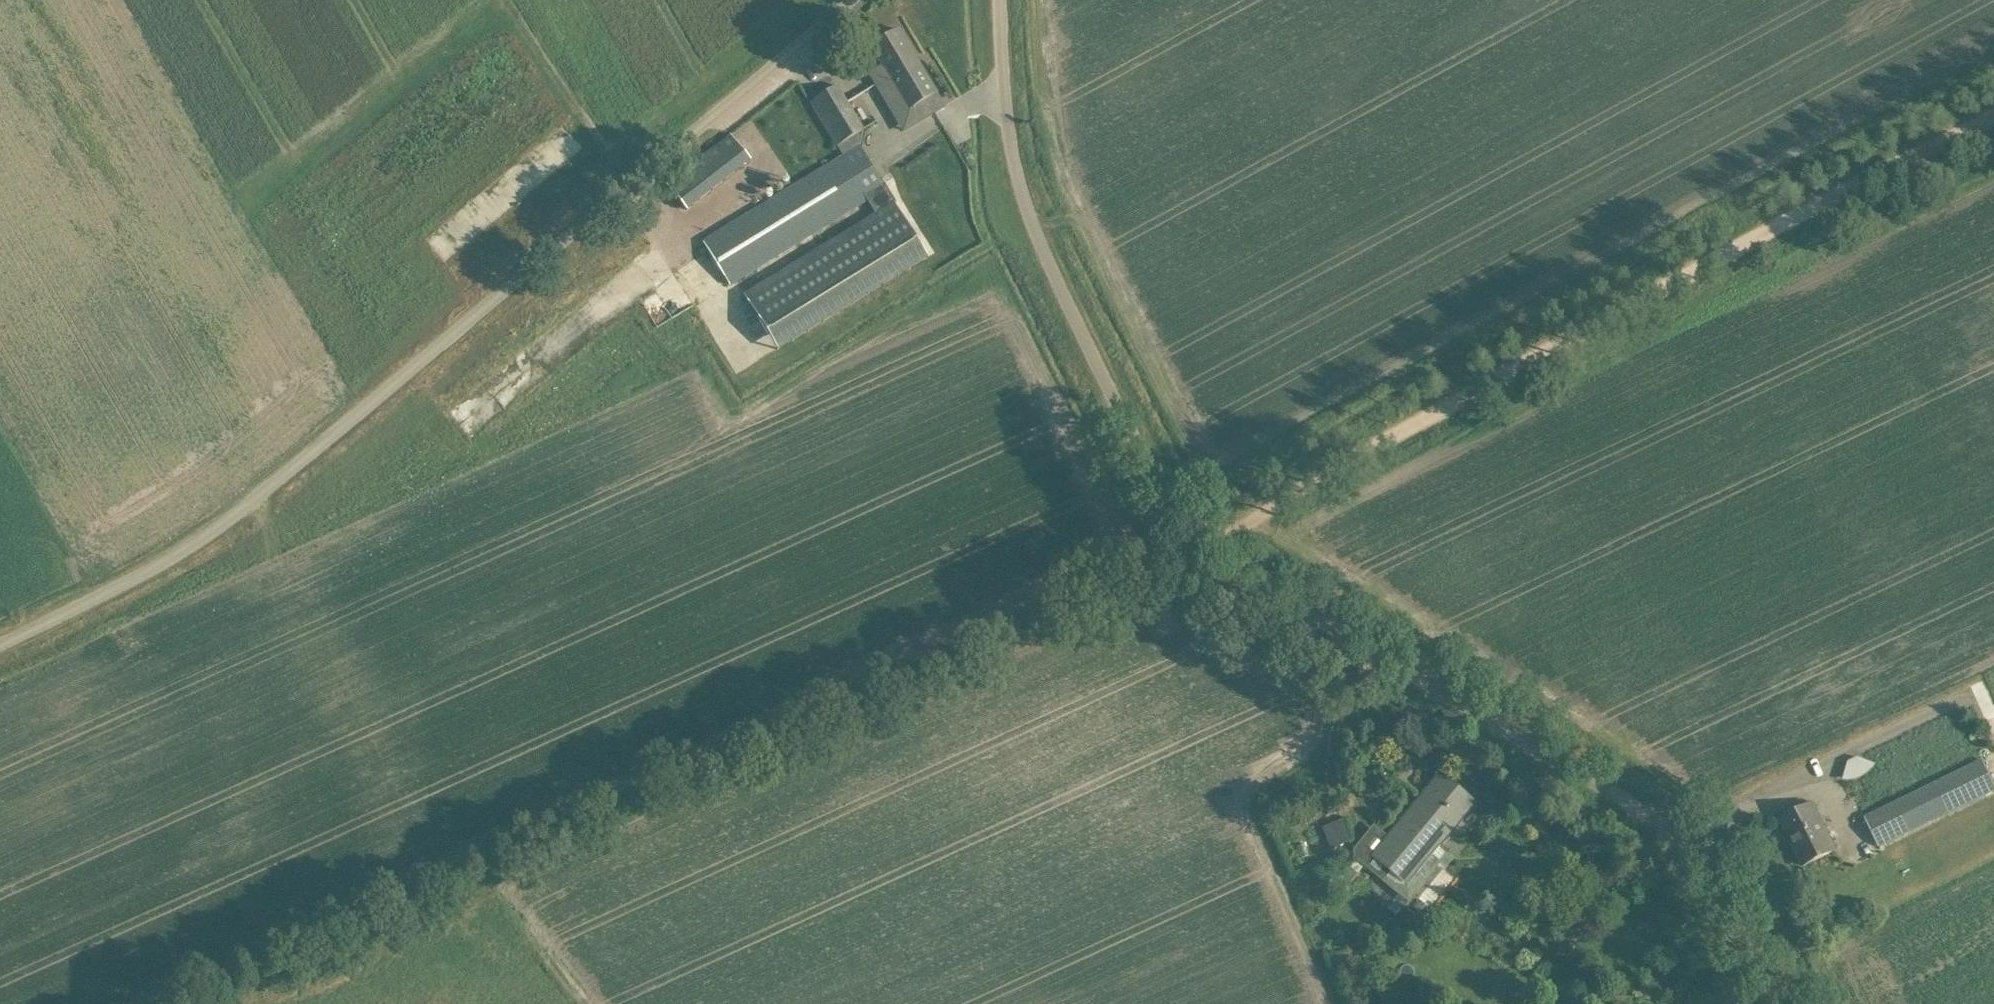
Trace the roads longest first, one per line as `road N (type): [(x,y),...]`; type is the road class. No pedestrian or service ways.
road 1 (unclassified): [(0,643),(142,573),(255,500),(852,0)]
road 2 (track): [(1214,541),(1993,113)]
road 3 (unclassified): [(1772,1003),(1698,868),(1651,820),(1297,613),(1214,541)]
road 4 (unclassified): [(1001,0),(1019,215),(1175,504),(1214,541)]

